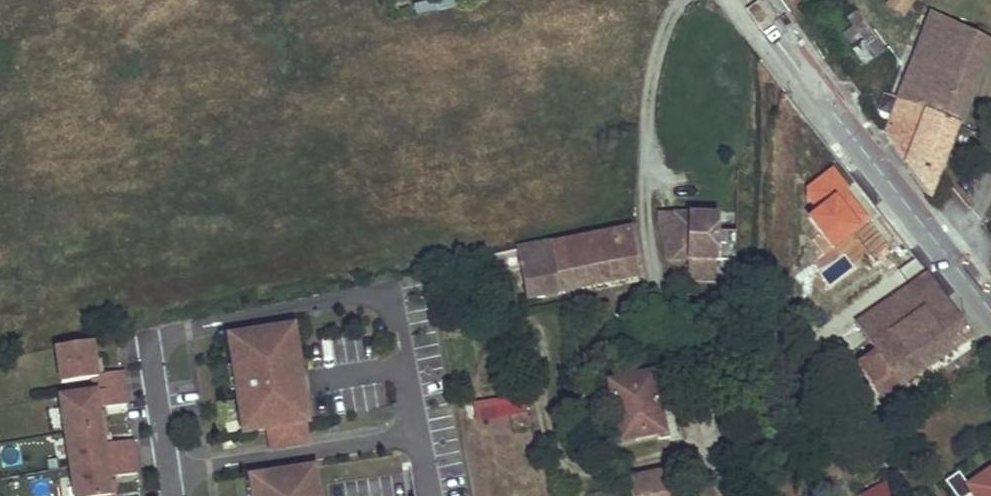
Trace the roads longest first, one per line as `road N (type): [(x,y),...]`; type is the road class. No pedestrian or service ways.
road 1 (tertiary): [(749,0),(990,307)]
road 2 (residential): [(148,341),(385,293),(416,438)]
road 3 (residential): [(416,438),(170,476)]
road 4 (residential): [(148,341),(170,476)]

